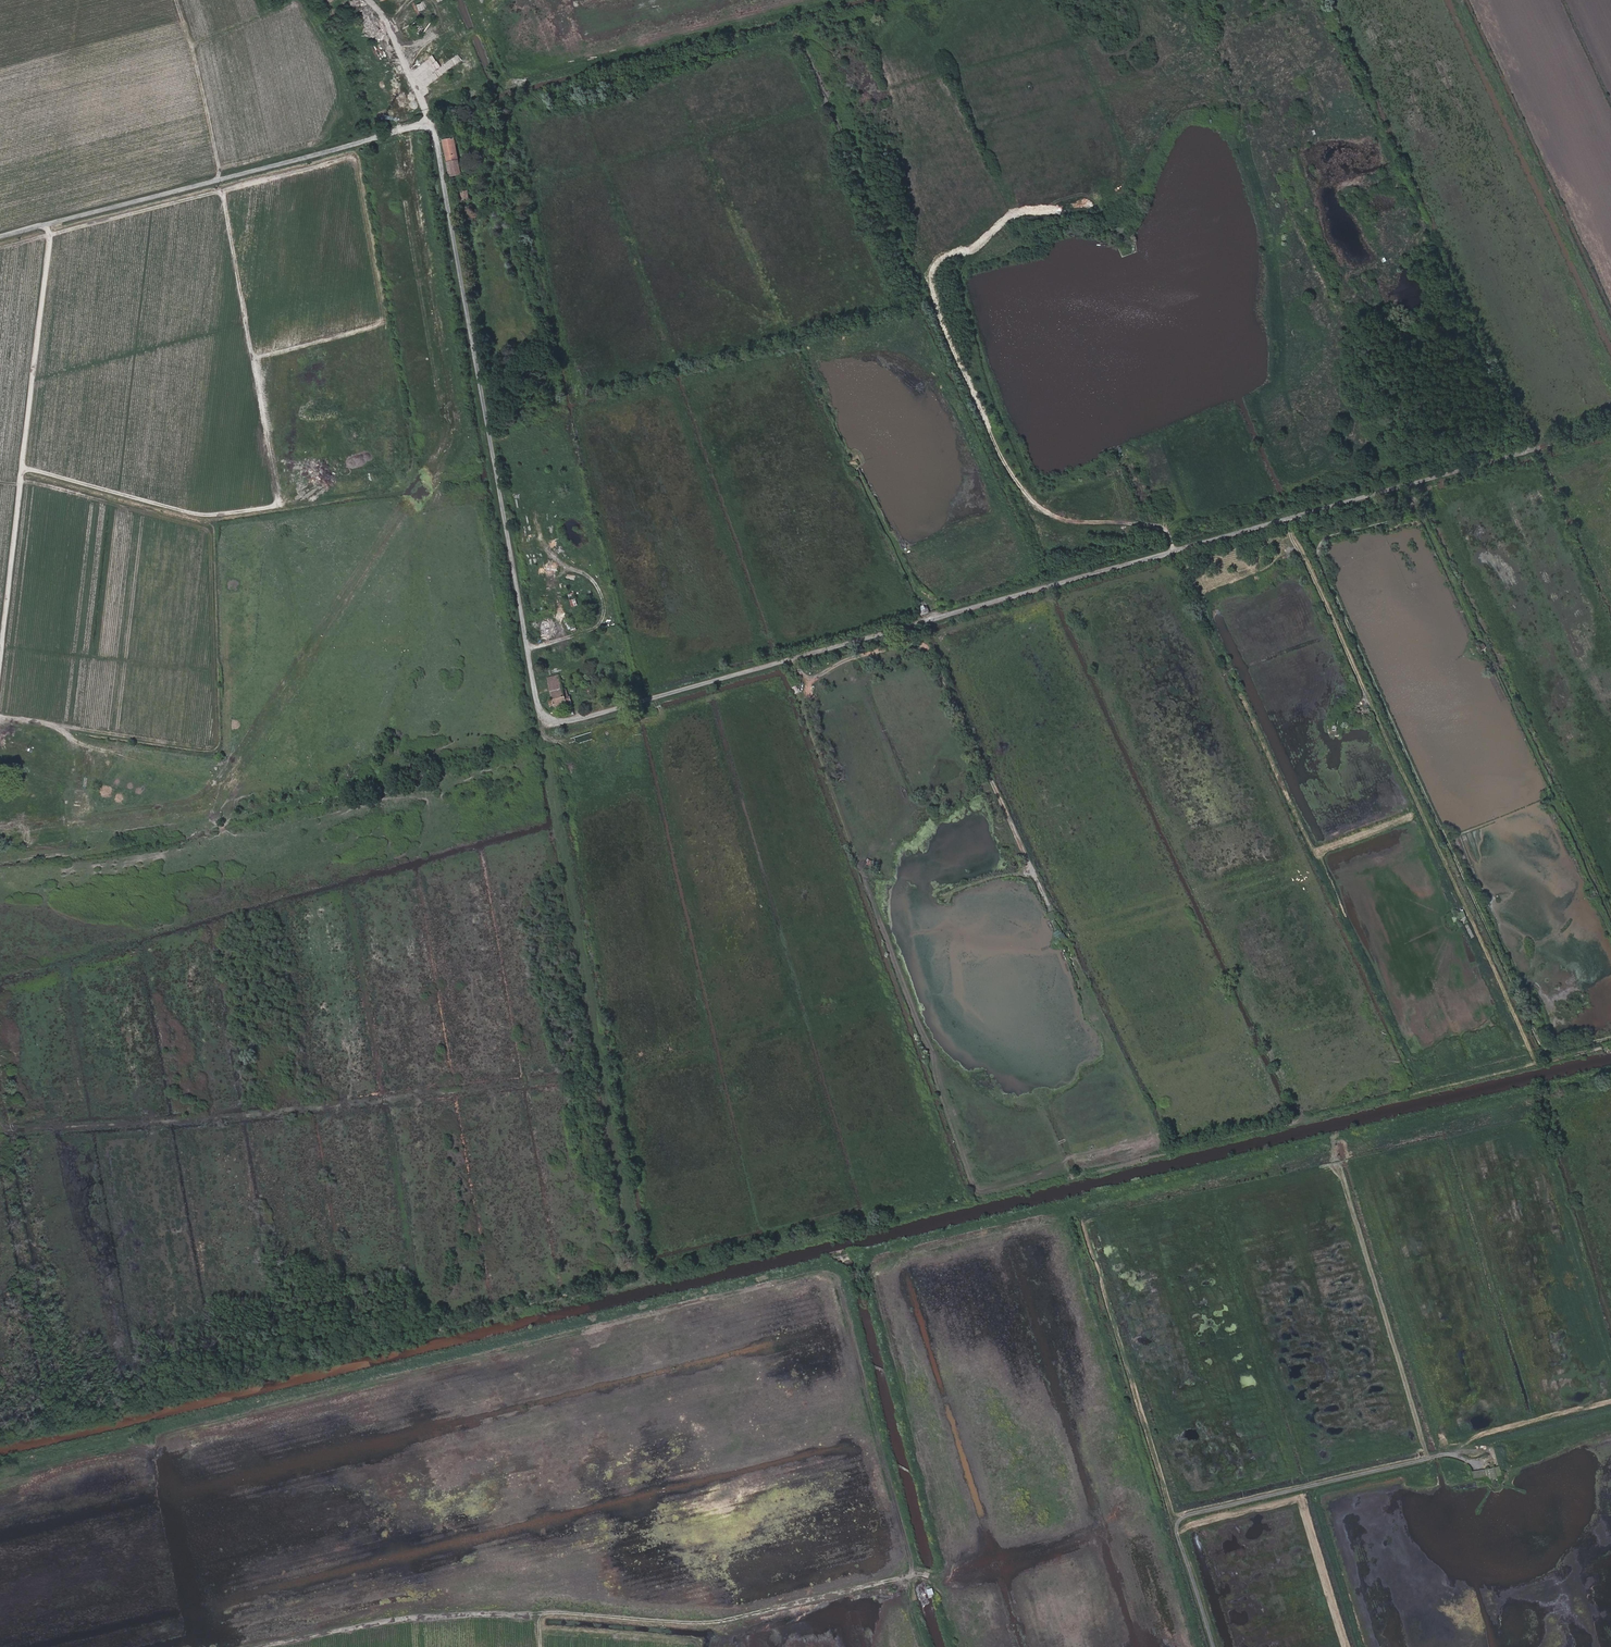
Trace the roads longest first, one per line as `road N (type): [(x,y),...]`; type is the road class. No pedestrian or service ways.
road 1 (unclassified): [(0,236),(413,126),(434,129),(545,719),(1260,531),(1450,473)]
road 2 (track): [(1260,531),(1510,1084),(1610,1059)]
road 3 (track): [(0,717),(228,784)]

